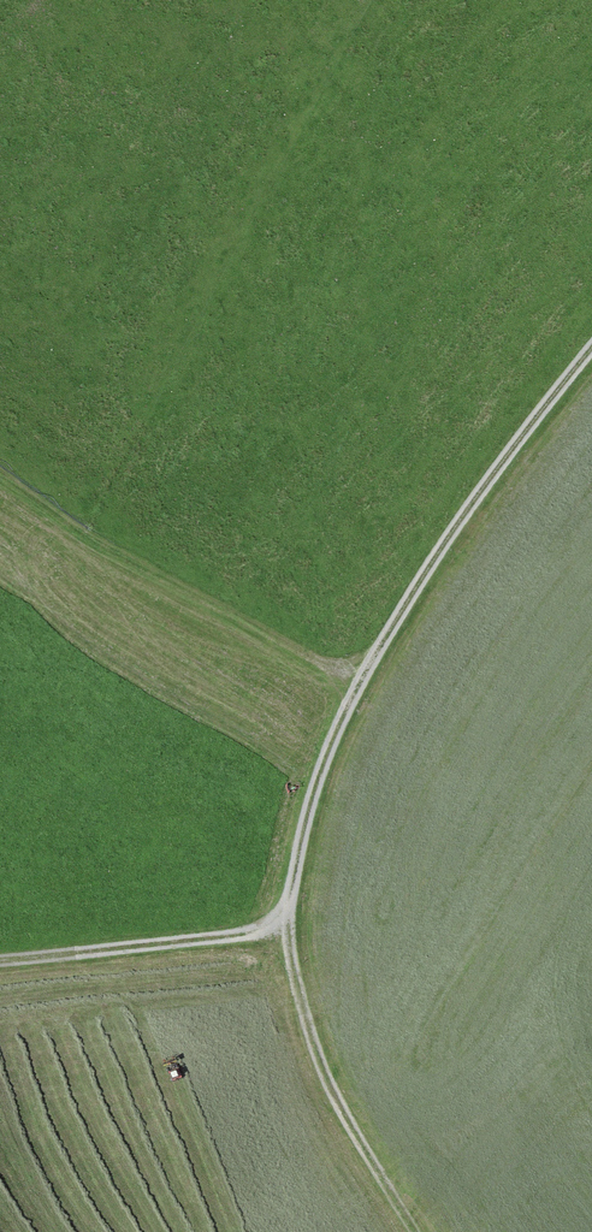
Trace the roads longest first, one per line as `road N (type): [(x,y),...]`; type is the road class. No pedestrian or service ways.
road 1 (track): [(591,351),(364,672),(299,868),(289,936),(0,959)]
road 2 (track): [(0,470),(115,555),(364,672)]
road 3 (track): [(289,936),(333,1102),(419,1231)]

